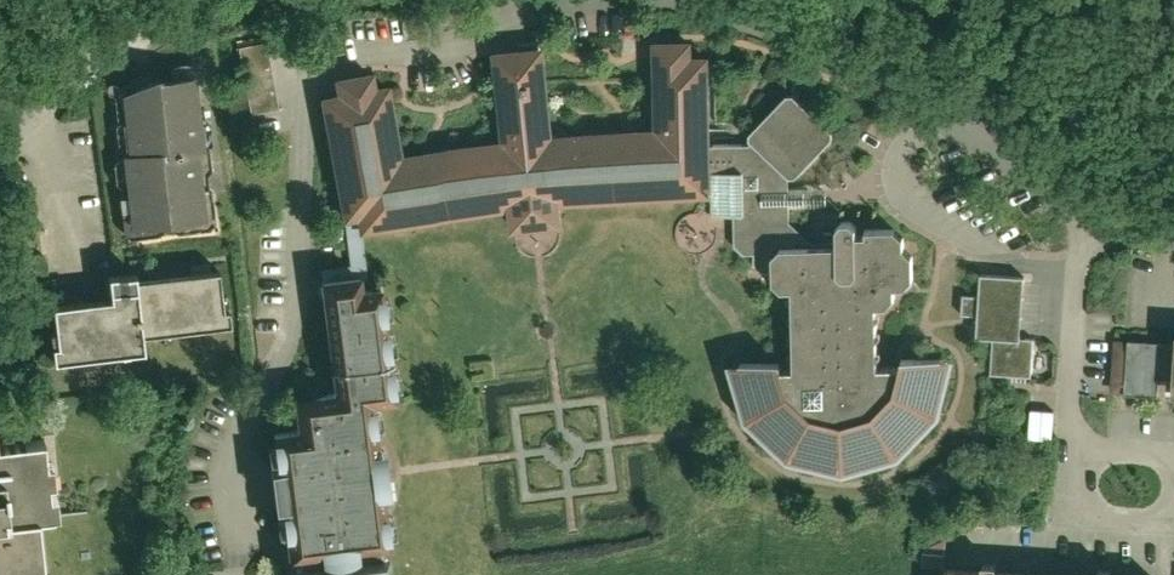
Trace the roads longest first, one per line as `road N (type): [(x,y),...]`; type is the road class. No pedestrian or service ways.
road 1 (residential): [(1084,201),(780,33),(612,3),(549,5)]
road 2 (track): [(32,119),(88,70),(150,36),(215,7),(281,0)]
road 3 (residential): [(1084,201),(1068,452)]
road 4 (residential): [(1068,452),(1065,488),(1086,525),(1166,531),(1173,460)]

